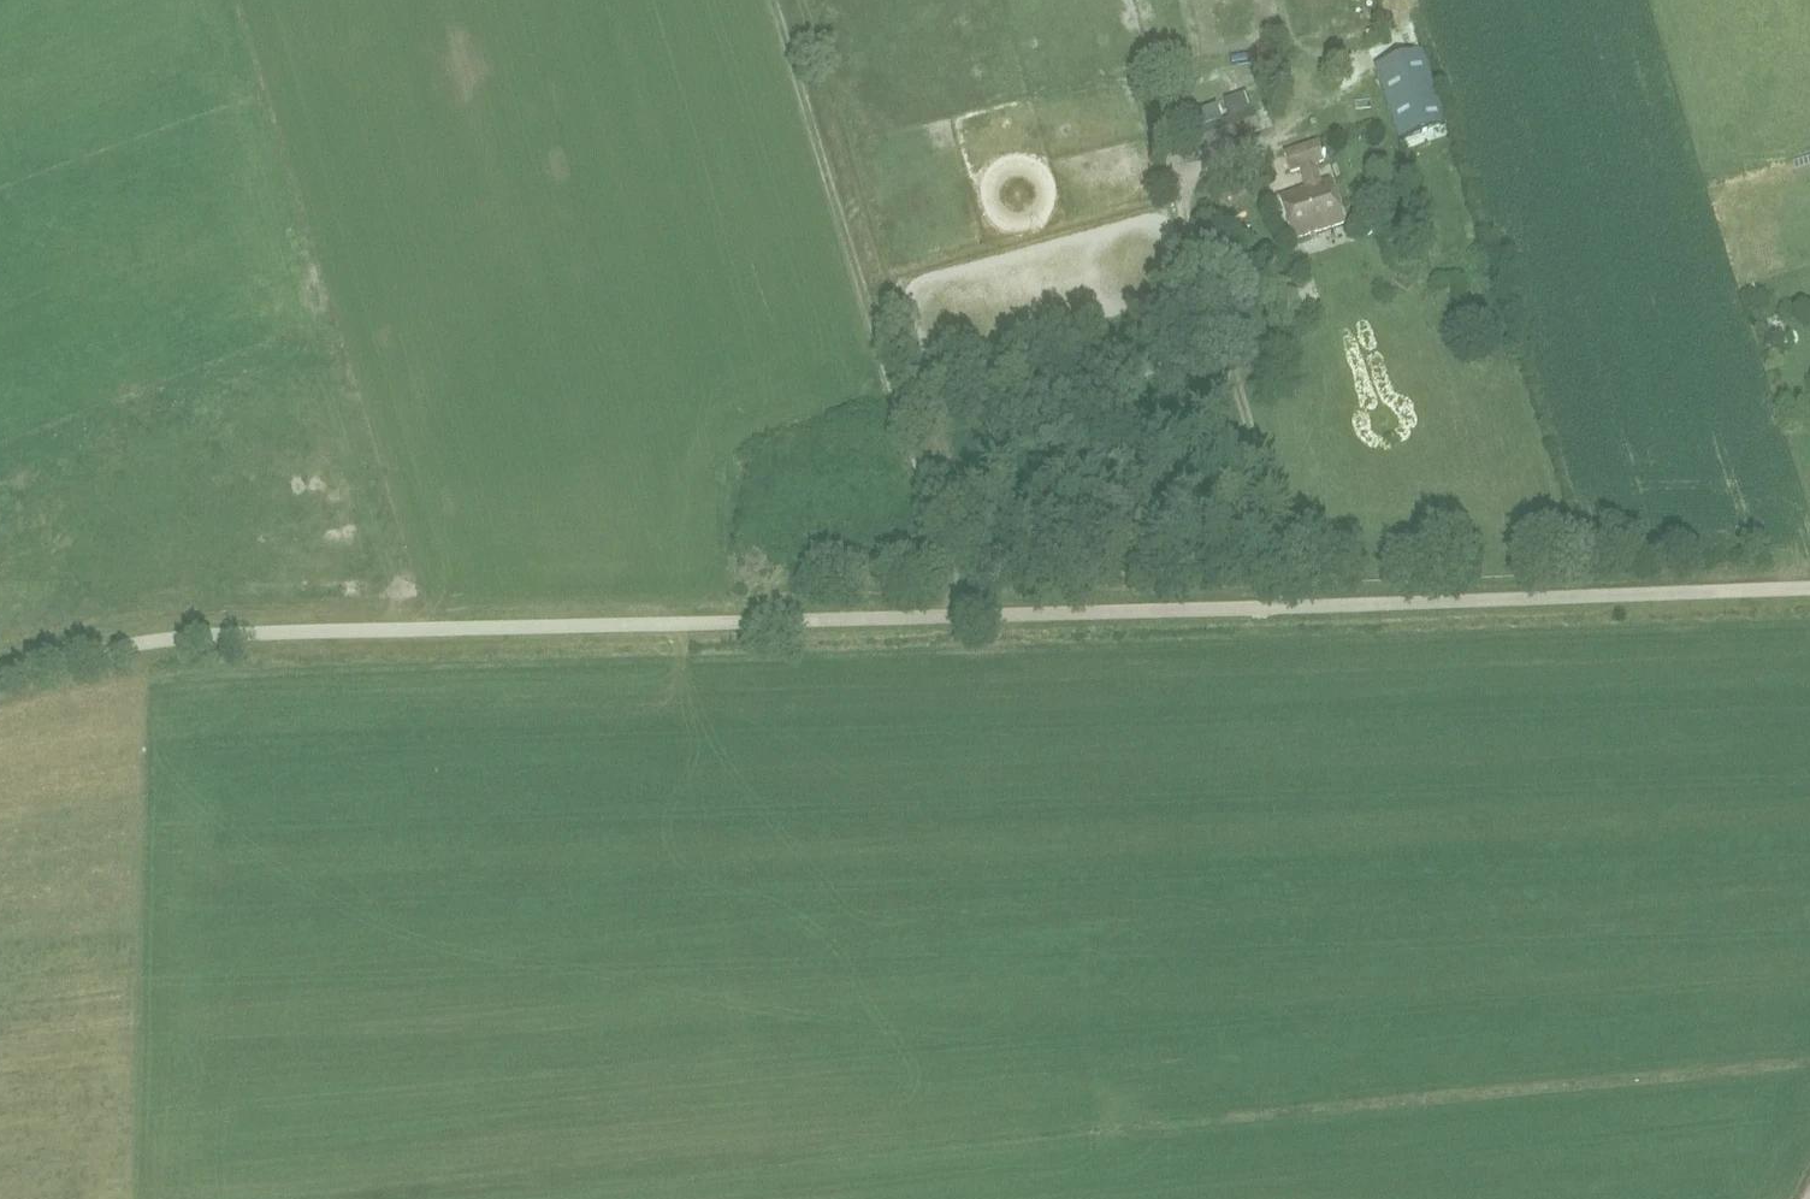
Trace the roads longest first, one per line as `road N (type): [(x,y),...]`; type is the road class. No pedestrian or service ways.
road 1 (unclassified): [(0,679),(205,644),(340,634),(1809,586)]

